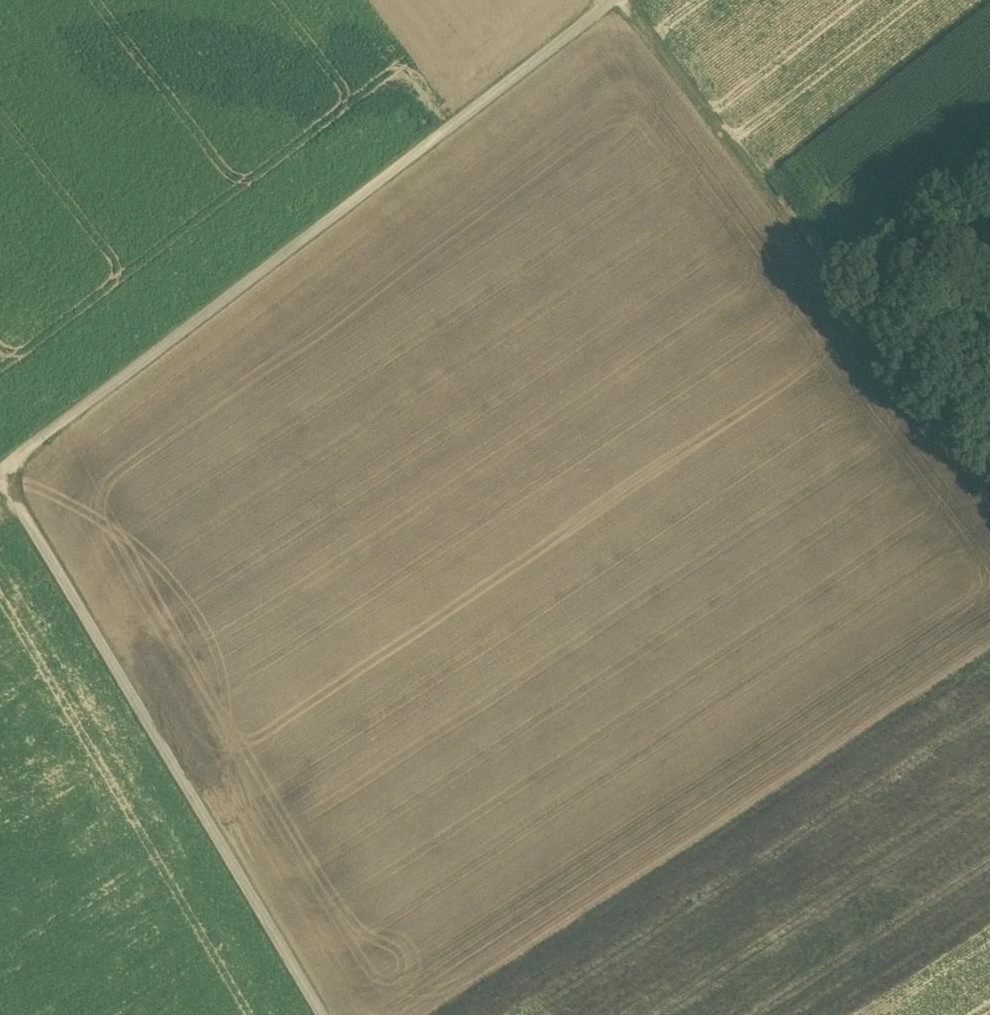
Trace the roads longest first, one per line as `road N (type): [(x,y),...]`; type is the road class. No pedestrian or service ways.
road 1 (track): [(612,0),(0,474)]
road 2 (track): [(0,475),(321,1014)]
road 3 (track): [(617,0),(989,480)]
road 4 (track): [(857,305),(989,202)]

